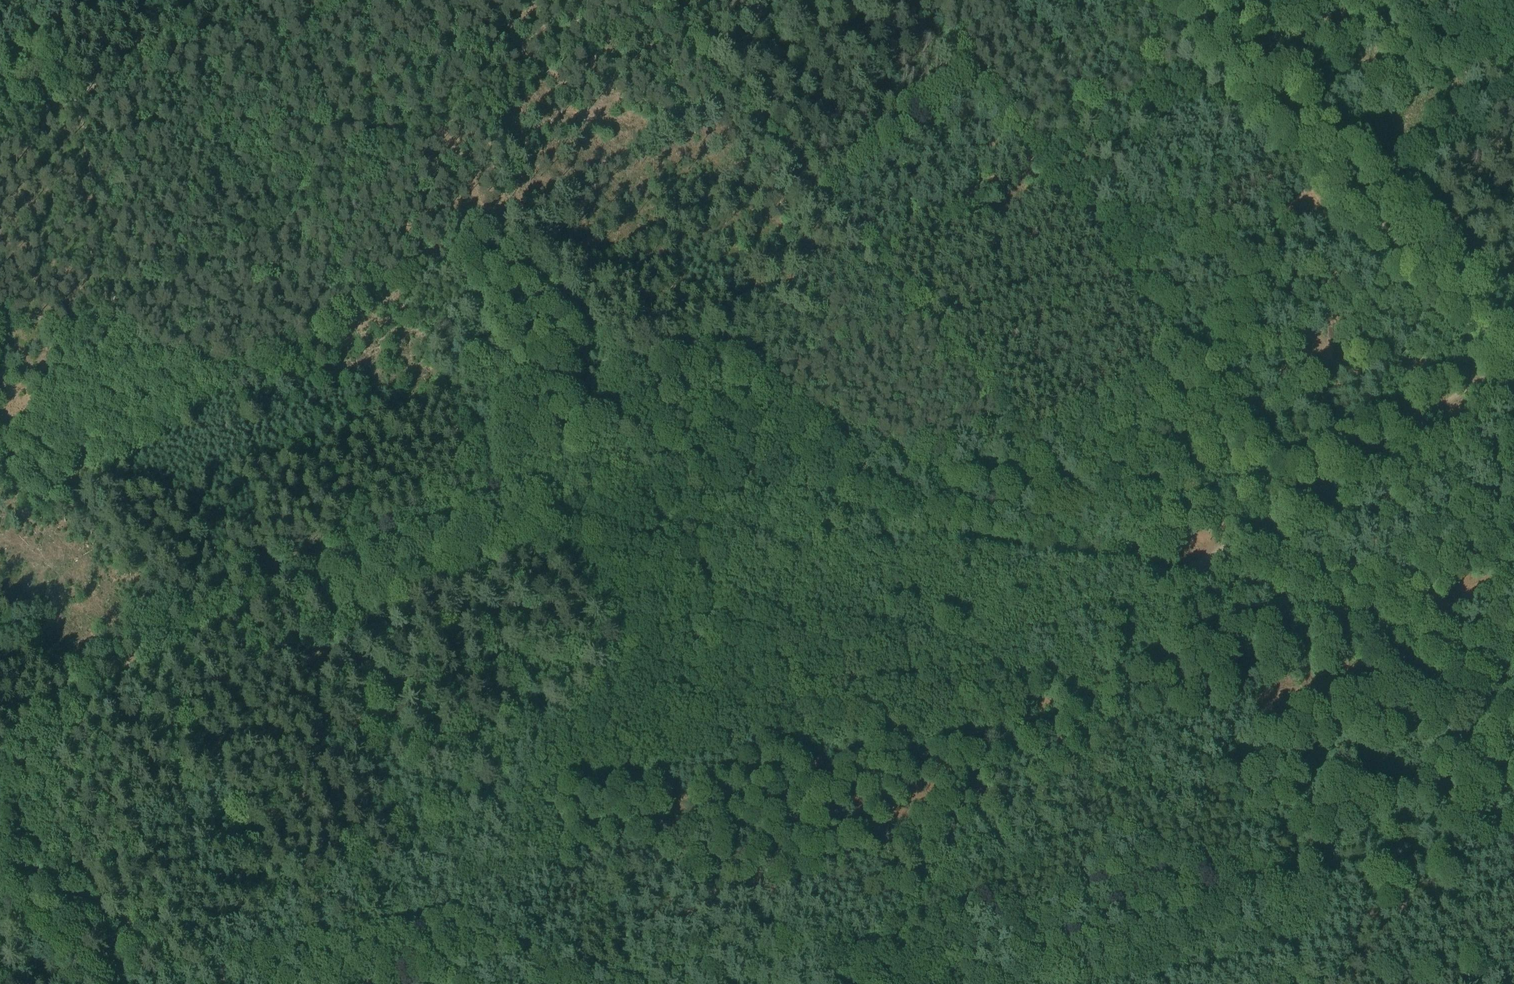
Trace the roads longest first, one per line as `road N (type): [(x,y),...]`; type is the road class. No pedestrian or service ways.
road 1 (track): [(1182,575),(967,547),(689,459),(588,465),(236,581),(110,664),(0,765)]
road 2 (track): [(0,314),(229,367),(282,348),(461,239),(488,231),(689,459)]
road 3 (track): [(1136,566),(649,0)]
road 4 (track): [(81,331),(655,7)]
road 5 (track): [(1038,983),(1117,947),(1513,804)]
road 6 (track): [(109,983),(484,947),(589,983)]
road 7 (track): [(1188,0),(1504,367)]
road 8 (track): [(1307,492),(1013,132)]
road 9 (track): [(1504,367),(1182,575)]
road 10 (track): [(1182,575),(1349,615),(1513,679)]
road 11 (track): [(113,309),(58,0)]
road 12 (track): [(0,142),(248,0)]
road 13 (track): [(488,231),(728,93)]
road 14 (track): [(0,890),(110,983)]

